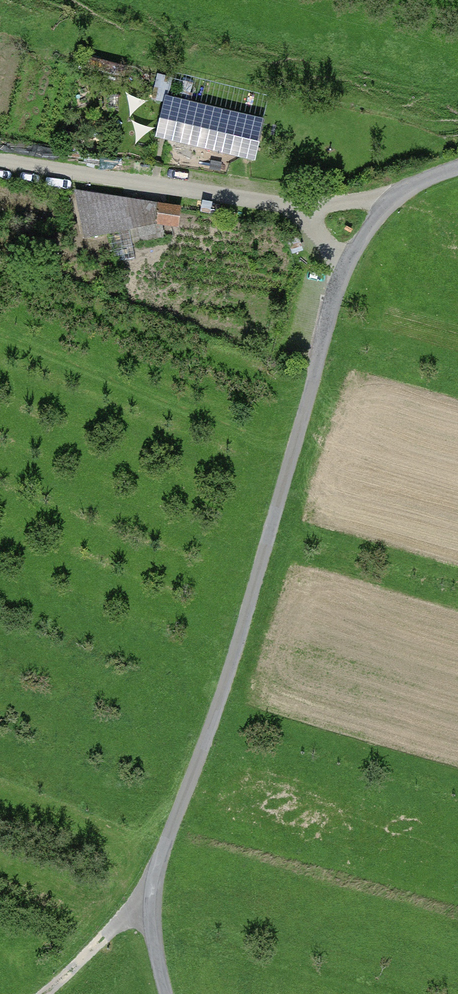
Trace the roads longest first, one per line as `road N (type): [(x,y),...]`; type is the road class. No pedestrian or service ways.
road 1 (residential): [(457,167),(407,190),(353,250),(222,693),(151,902),(168,993)]
road 2 (track): [(407,190),(304,207),(0,161)]
road 3 (track): [(151,902),(49,993)]

